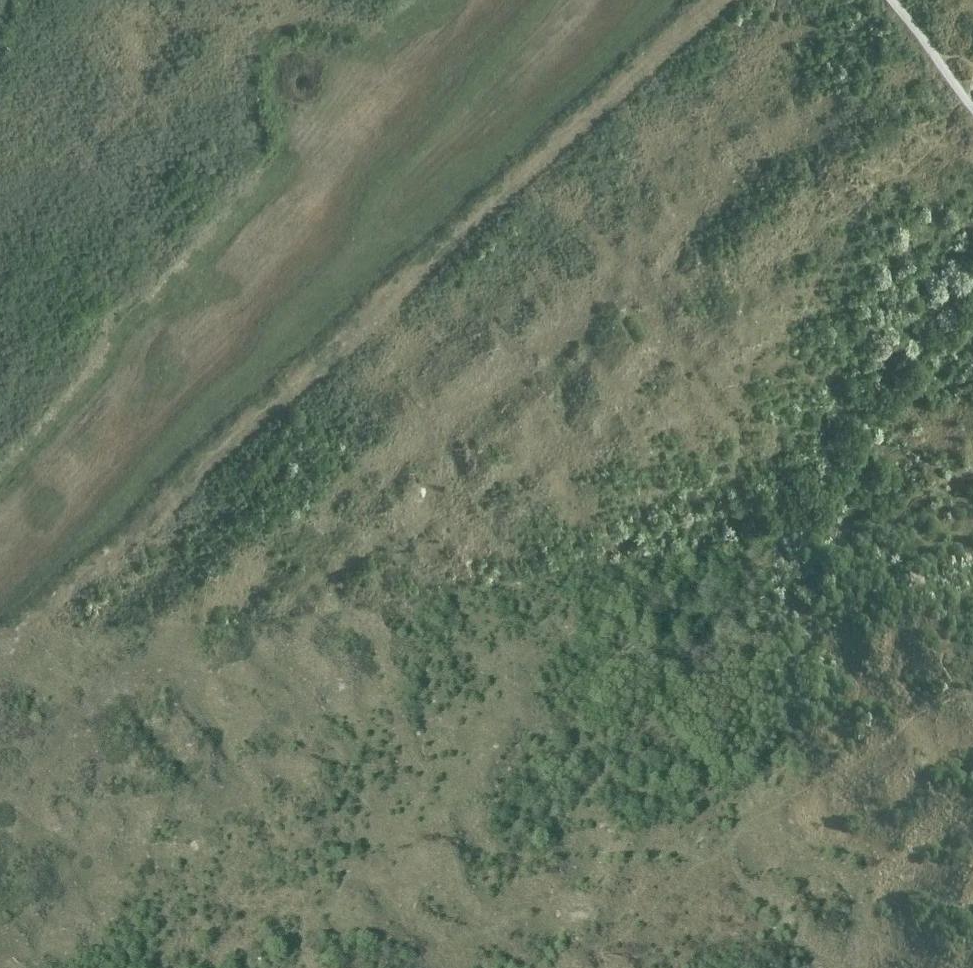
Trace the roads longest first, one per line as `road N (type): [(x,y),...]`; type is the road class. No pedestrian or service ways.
road 1 (track): [(889,0),(972,112)]

